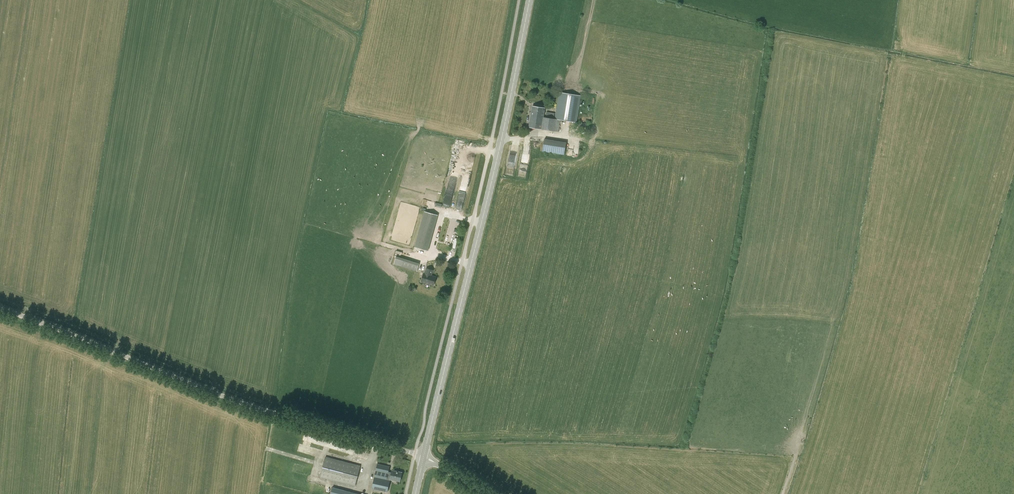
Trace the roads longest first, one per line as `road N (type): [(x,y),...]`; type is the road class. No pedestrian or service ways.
road 1 (primary): [(423,457),(530,0)]
road 2 (unclassified): [(415,453),(247,405),(0,307)]

